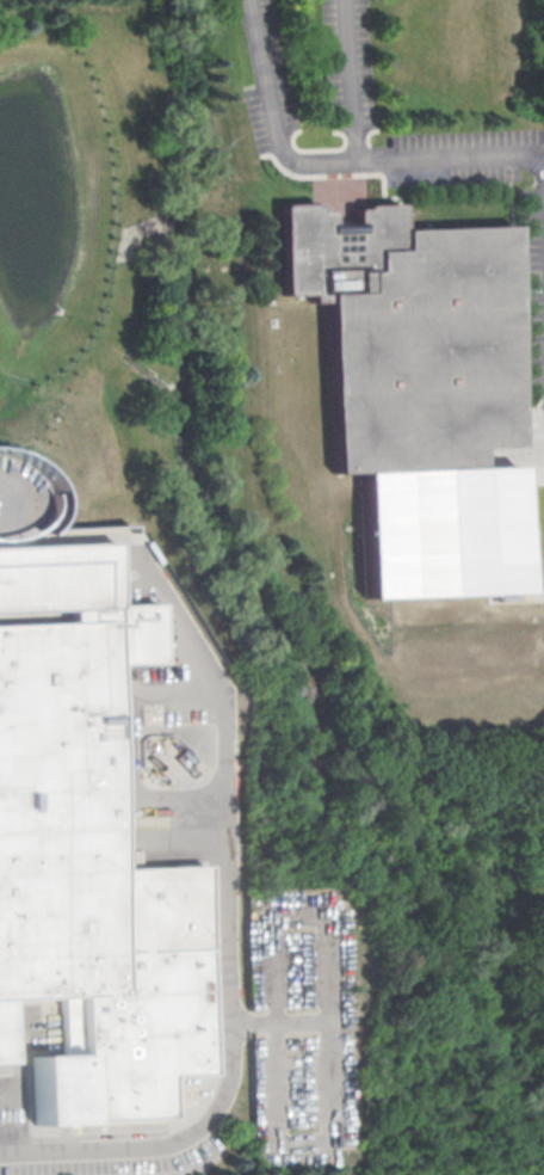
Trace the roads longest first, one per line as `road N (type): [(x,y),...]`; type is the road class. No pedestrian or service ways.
road 1 (residential): [(543,168),(527,155),(303,165),(284,158),(249,0)]

